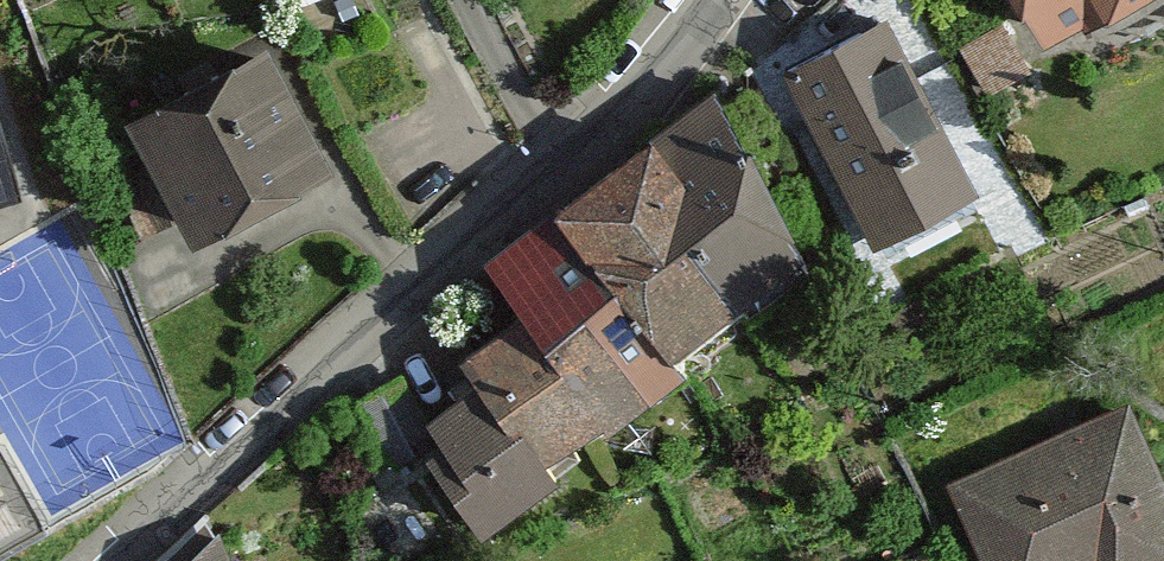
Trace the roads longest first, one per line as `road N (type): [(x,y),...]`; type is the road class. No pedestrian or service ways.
road 1 (residential): [(119,560),(561,157),(631,103),(706,0)]

